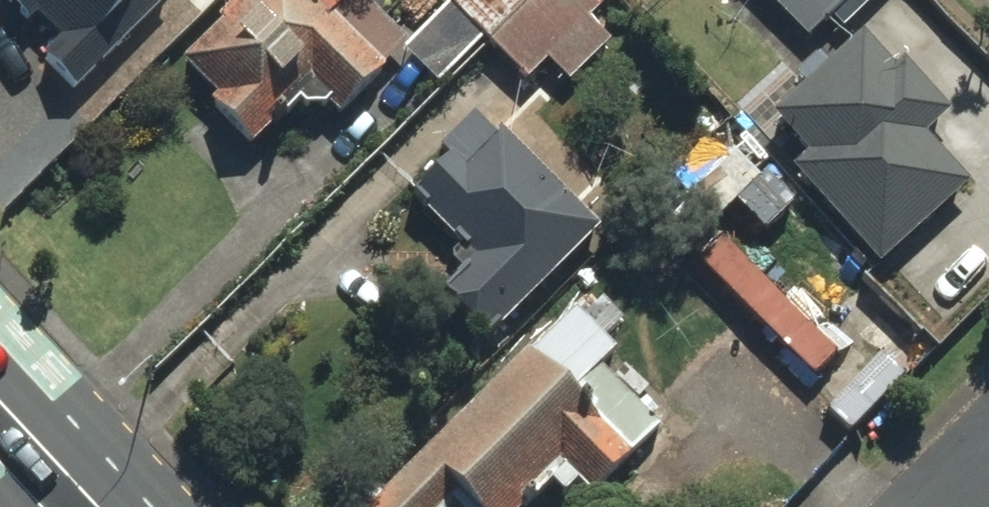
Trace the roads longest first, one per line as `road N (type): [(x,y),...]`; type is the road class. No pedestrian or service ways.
road 1 (secondary): [(87,506),(0,414)]

